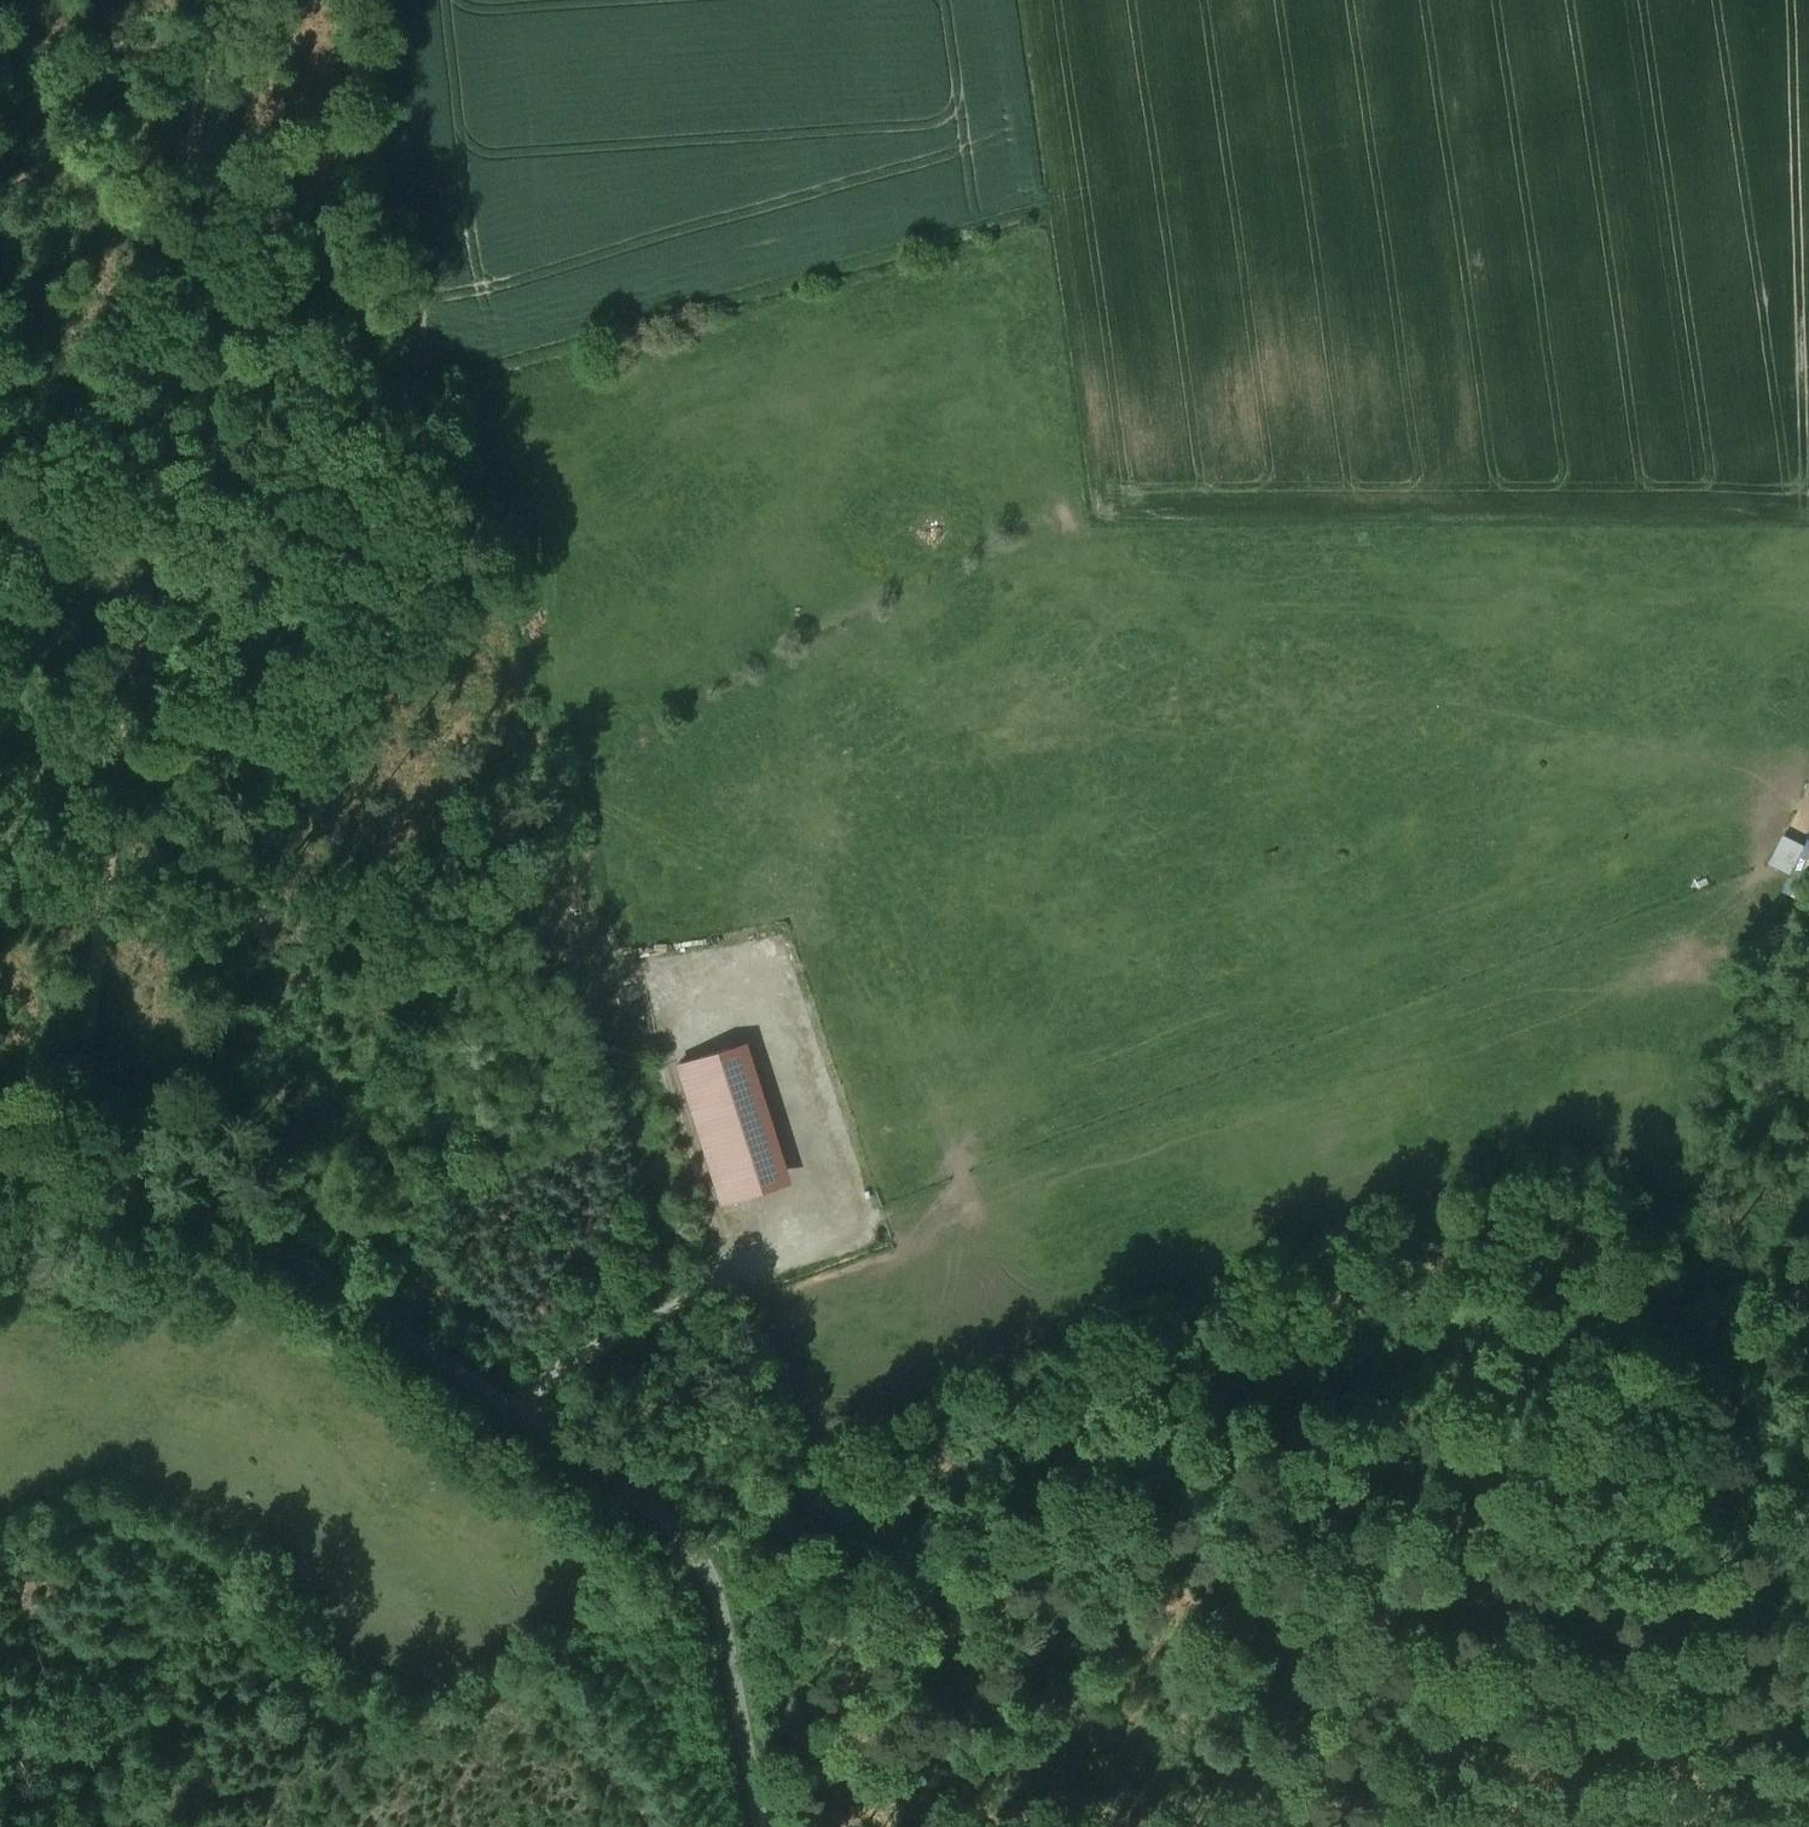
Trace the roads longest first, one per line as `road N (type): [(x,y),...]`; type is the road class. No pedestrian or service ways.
road 1 (track): [(214,0),(114,892),(82,1088),(99,1196)]
road 2 (unclassified): [(761,1826),(723,1594),(681,1537),(284,1248),(148,1202),(0,1195)]
road 3 (track): [(1808,1801),(1547,1826)]

